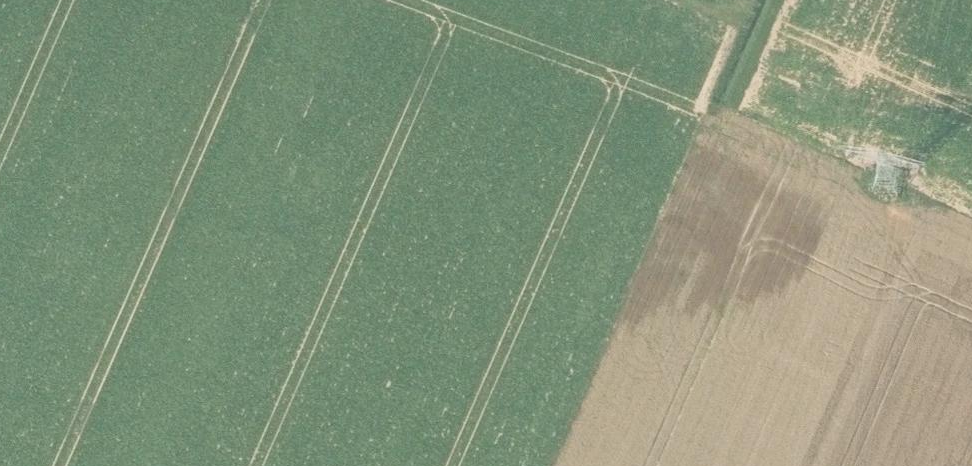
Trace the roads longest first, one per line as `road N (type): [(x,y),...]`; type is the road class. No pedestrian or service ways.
road 1 (track): [(776,0),(723,122),(696,111),(738,0)]

